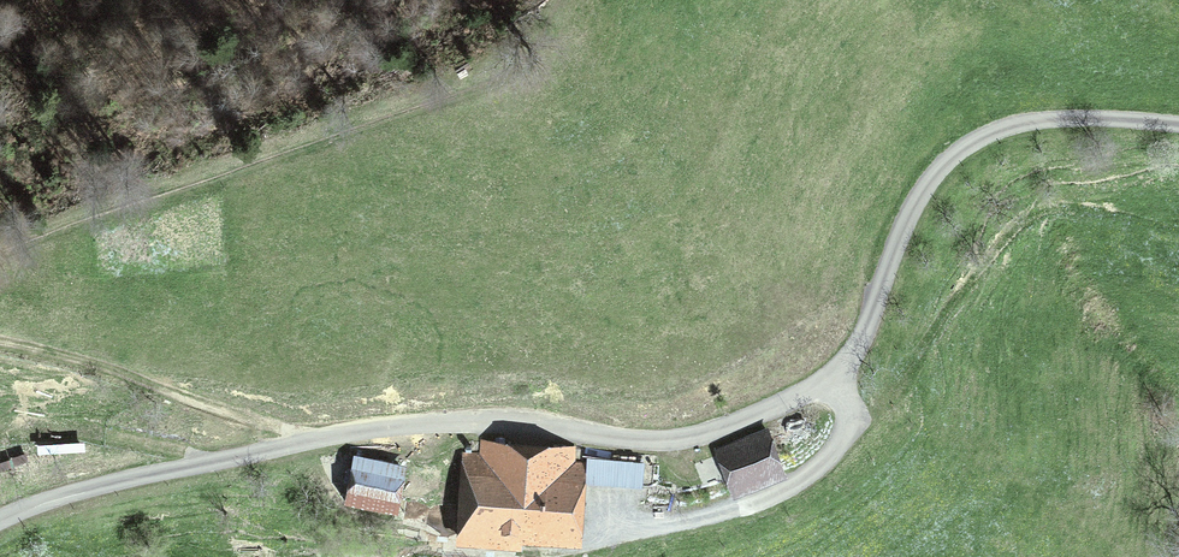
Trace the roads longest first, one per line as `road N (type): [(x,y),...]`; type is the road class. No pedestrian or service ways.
road 1 (track): [(314,439),(437,423),(528,424),(650,441),(714,431),(845,363),(918,198),(967,146),(1041,121),(1178,125)]
road 2 (track): [(596,527),(687,521),(755,503),(807,475),(852,418),(828,377)]
road 3 (track): [(0,341),(107,368),(314,439)]
road 4 (track): [(0,519),(118,481),(314,439)]

